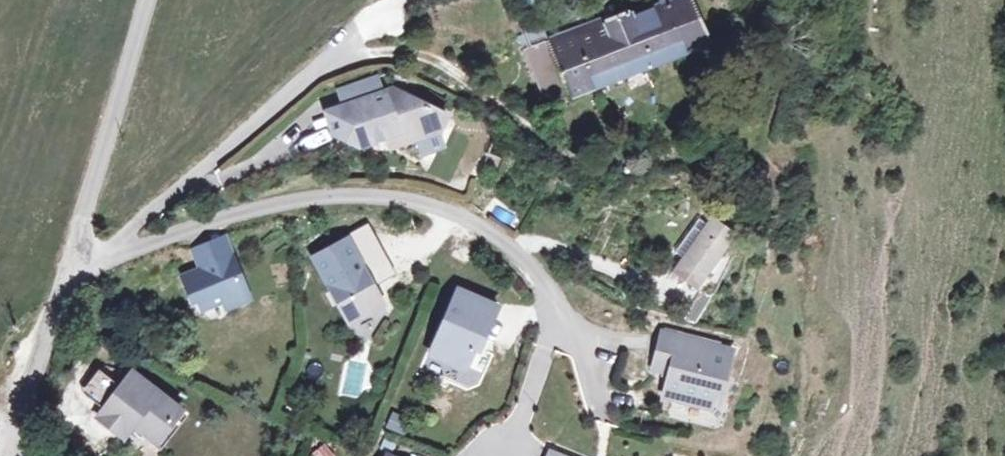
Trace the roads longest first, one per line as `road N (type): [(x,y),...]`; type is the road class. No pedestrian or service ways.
road 1 (residential): [(72,261),(313,197),(412,201),(516,247),(567,326),(592,383)]
road 2 (track): [(362,49),(439,54),(585,160),(633,175),(724,174)]
road 3 (residential): [(72,261),(362,49)]
road 4 (unclassified): [(72,261),(92,162),(141,0)]
road 5 (unclassified): [(5,455),(41,312),(72,261)]

